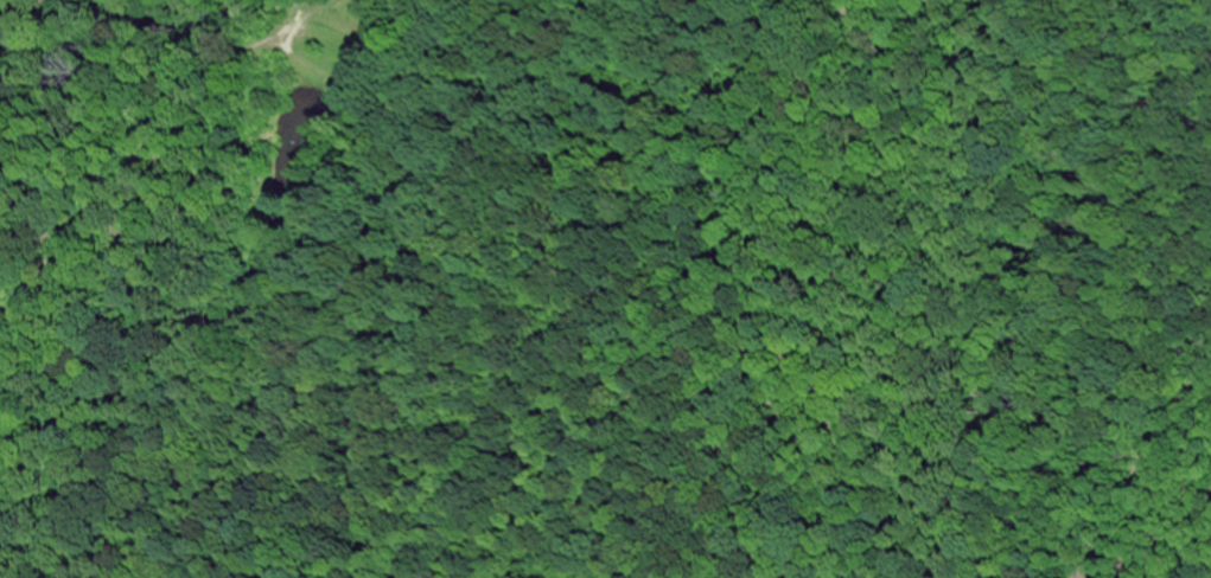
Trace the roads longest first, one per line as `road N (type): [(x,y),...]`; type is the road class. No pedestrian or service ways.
road 1 (residential): [(0,326),(139,172),(149,147),(144,116),(120,91),(69,84),(40,70),(32,43),(44,0)]

